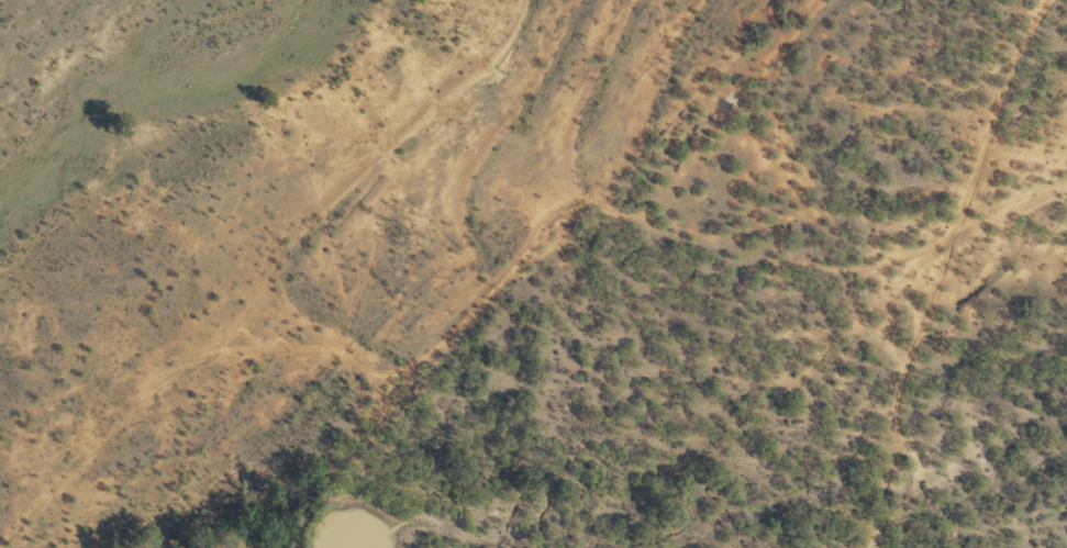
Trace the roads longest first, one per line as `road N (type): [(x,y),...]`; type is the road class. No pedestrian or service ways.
road 1 (residential): [(802,547),(807,481),(719,250),(724,90),(746,46),(795,0)]

